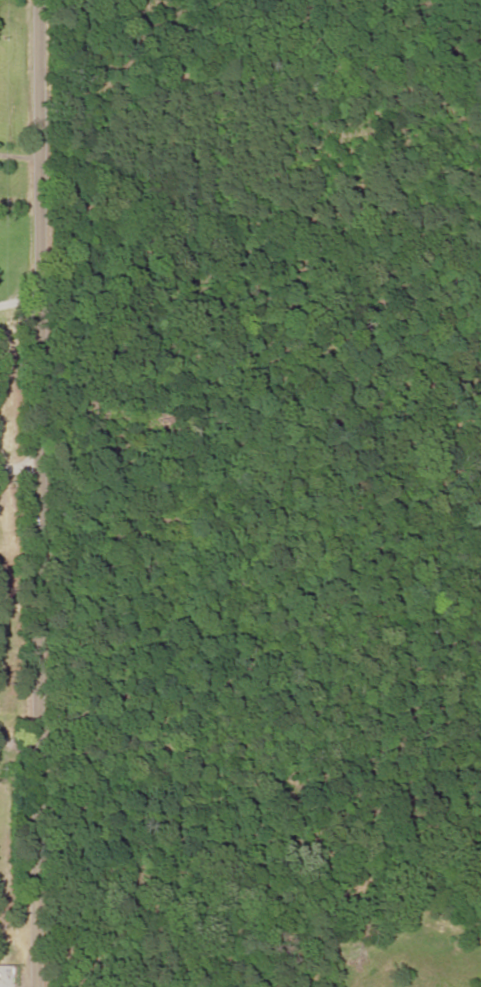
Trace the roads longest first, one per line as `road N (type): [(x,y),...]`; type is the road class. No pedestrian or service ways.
road 1 (tertiary): [(39,0),(46,599),(40,986)]

